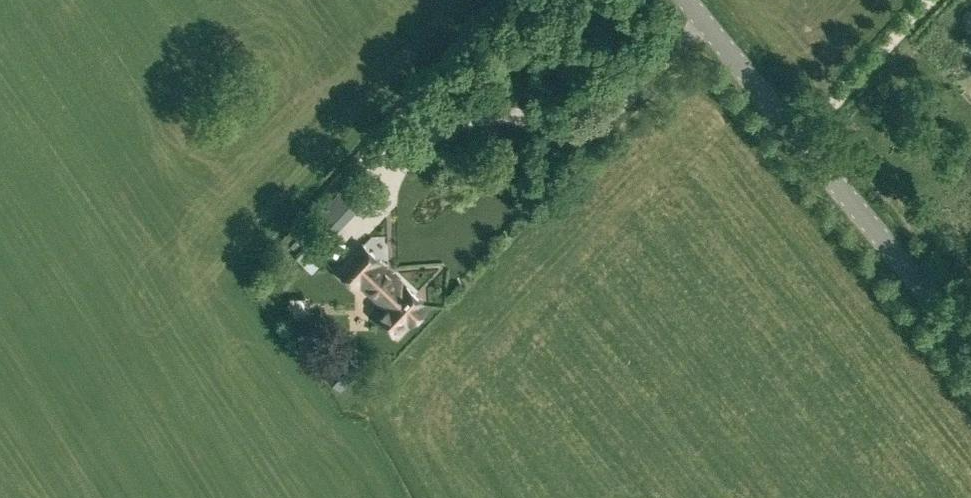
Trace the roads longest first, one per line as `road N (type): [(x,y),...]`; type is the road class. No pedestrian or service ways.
road 1 (unclassified): [(970,345),(688,0)]
road 2 (track): [(799,135),(931,0)]

